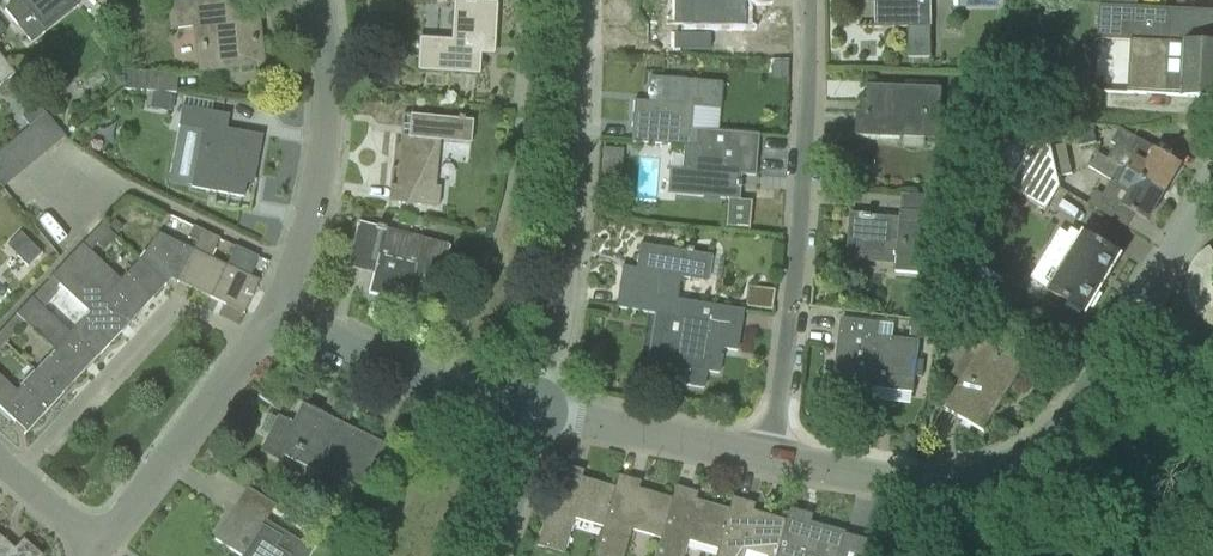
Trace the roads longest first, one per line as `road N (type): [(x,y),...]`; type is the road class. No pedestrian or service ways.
road 1 (residential): [(771,459),(949,487),(1033,457),(1083,411),(1212,196)]
road 2 (residential): [(771,459),(803,218),(808,0)]
road 3 (residential): [(534,413),(572,168),(572,0)]
road 4 (residential): [(275,312),(296,269),(323,155),(317,0)]
road 5 (residential): [(106,551),(275,312)]
road 6 (residential): [(534,413),(434,391),(275,312)]
road 7 (residential): [(534,413),(771,459)]
road 8 (residential): [(495,555),(534,413)]
road 9 (residential): [(106,551),(0,458)]

